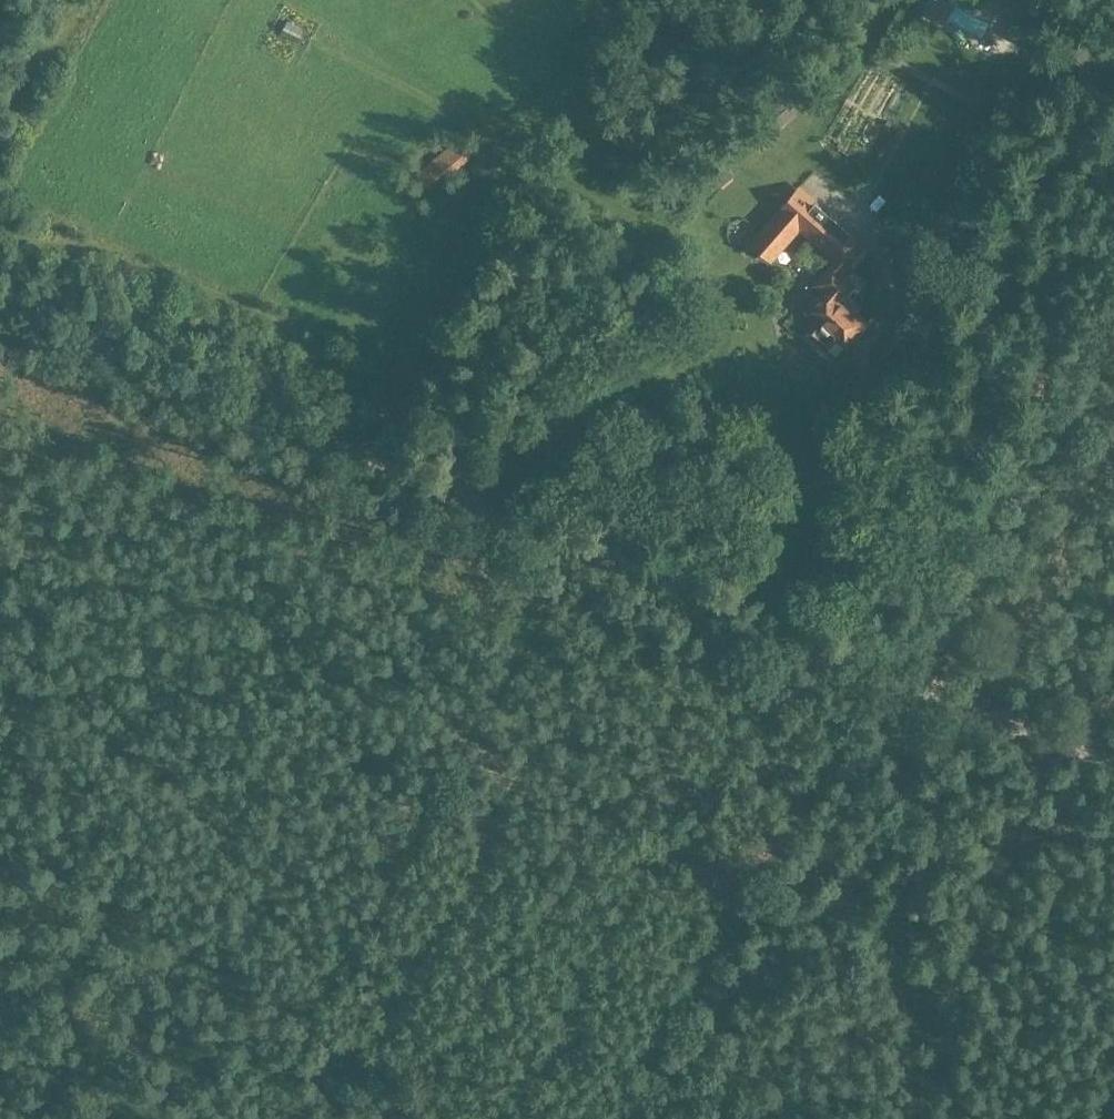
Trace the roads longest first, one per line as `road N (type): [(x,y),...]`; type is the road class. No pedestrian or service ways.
road 1 (track): [(1113,751),(0,294)]
road 2 (track): [(1113,344),(664,1118)]
road 3 (track): [(0,843),(500,1118)]
road 4 (track): [(329,1024),(592,533)]

